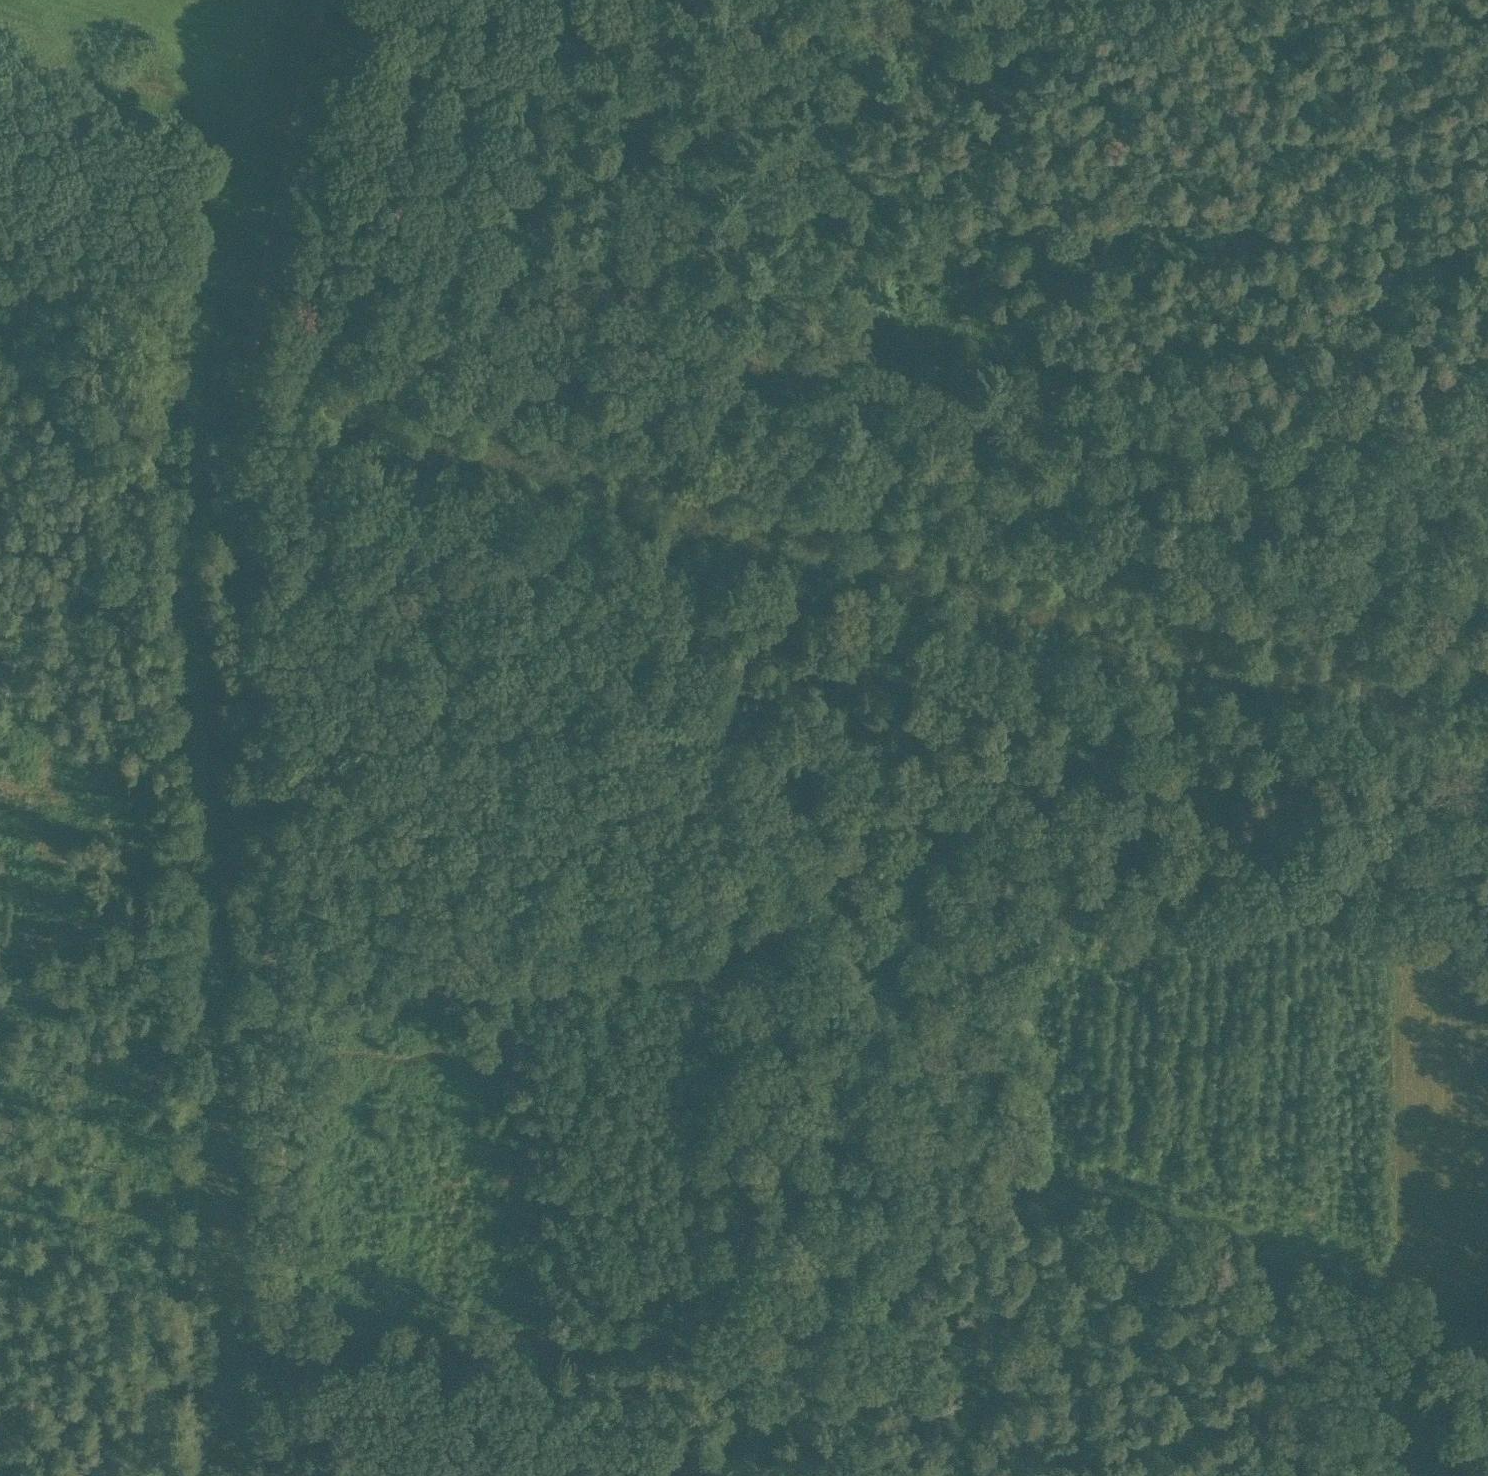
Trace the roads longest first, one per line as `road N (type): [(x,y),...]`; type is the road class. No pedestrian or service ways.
road 1 (track): [(253,441),(1487,794)]
road 2 (track): [(276,263),(1487,605)]
road 3 (track): [(292,1015),(1407,1324)]
road 4 (track): [(253,441),(326,1475)]
road 5 (track): [(310,0),(272,291)]
road 6 (track): [(327,1436),(474,1475)]
road 7 (track): [(272,291),(253,441)]

